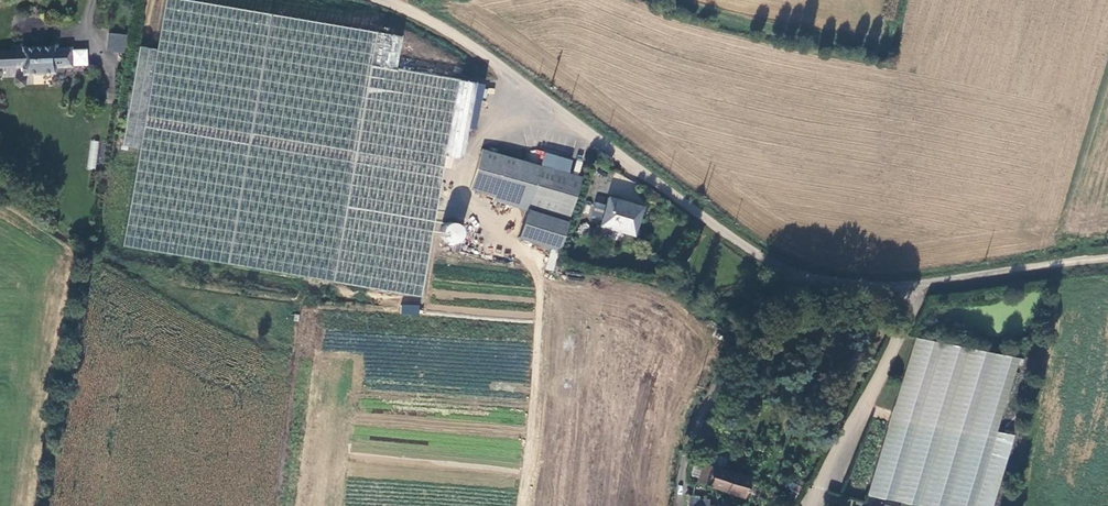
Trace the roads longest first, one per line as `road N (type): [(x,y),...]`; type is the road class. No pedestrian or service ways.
road 1 (unclassified): [(384,0),(471,45),(749,250),(804,276),(922,284)]
road 2 (track): [(519,505),(538,287),(517,247),(483,223),(461,191),(470,144),(527,88)]
road 3 (unclassified): [(922,284),(813,505)]
road 4 (unclassified): [(922,284),(1107,259)]

